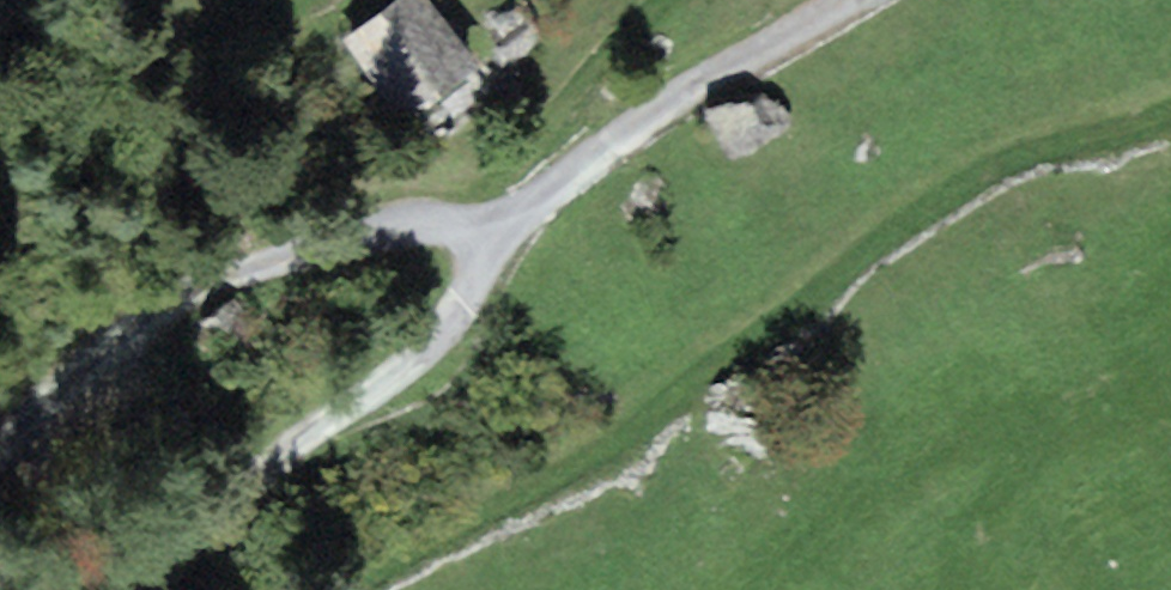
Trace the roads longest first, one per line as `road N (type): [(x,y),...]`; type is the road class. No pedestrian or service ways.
road 1 (track): [(363,589),(653,422),(876,244),(982,176),(1170,108)]
road 2 (track): [(0,426),(167,303),(229,270),(424,221),(465,224),(482,238)]
road 3 (track): [(482,238),(475,287),(446,338),(252,481),(149,589)]
road 4 (track): [(842,0),(627,132),(482,238)]

